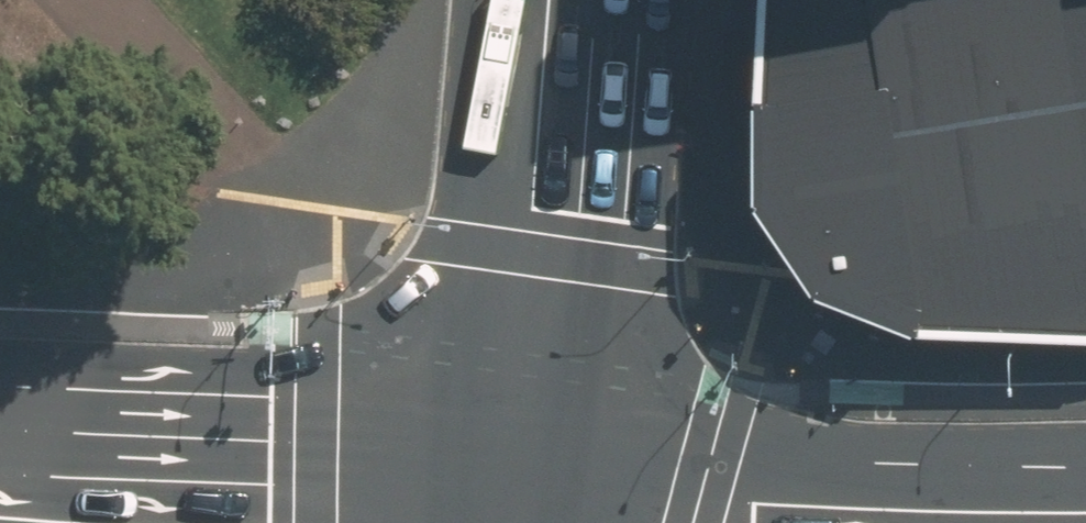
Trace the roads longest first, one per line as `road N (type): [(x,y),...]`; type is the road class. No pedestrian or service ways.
road 1 (secondary): [(520,497),(1085,510)]
road 2 (secondary): [(0,474),(520,497)]
road 3 (secondary): [(520,497),(555,0)]

